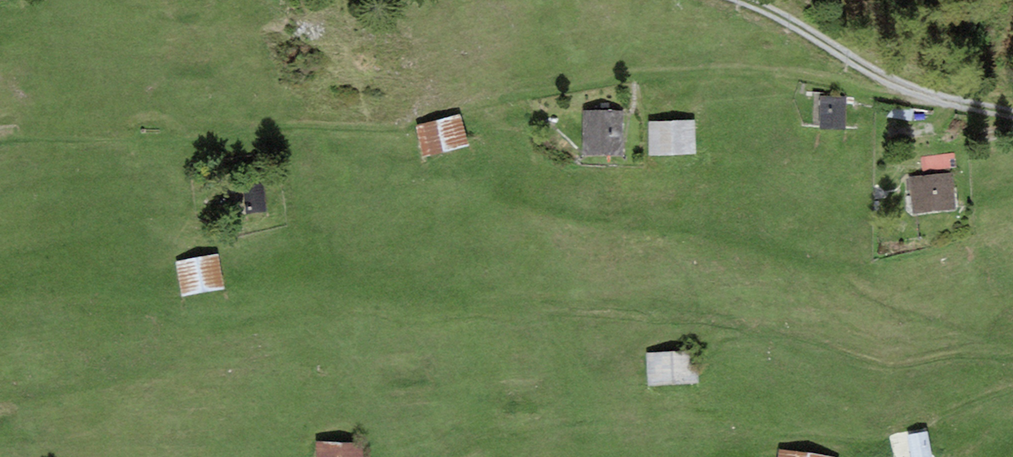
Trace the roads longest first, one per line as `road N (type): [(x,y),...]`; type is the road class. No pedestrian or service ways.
road 1 (track): [(0,144),(392,120),(667,79),(805,82),(929,97)]
road 2 (track): [(1012,111),(929,97),(780,18),(729,0)]

